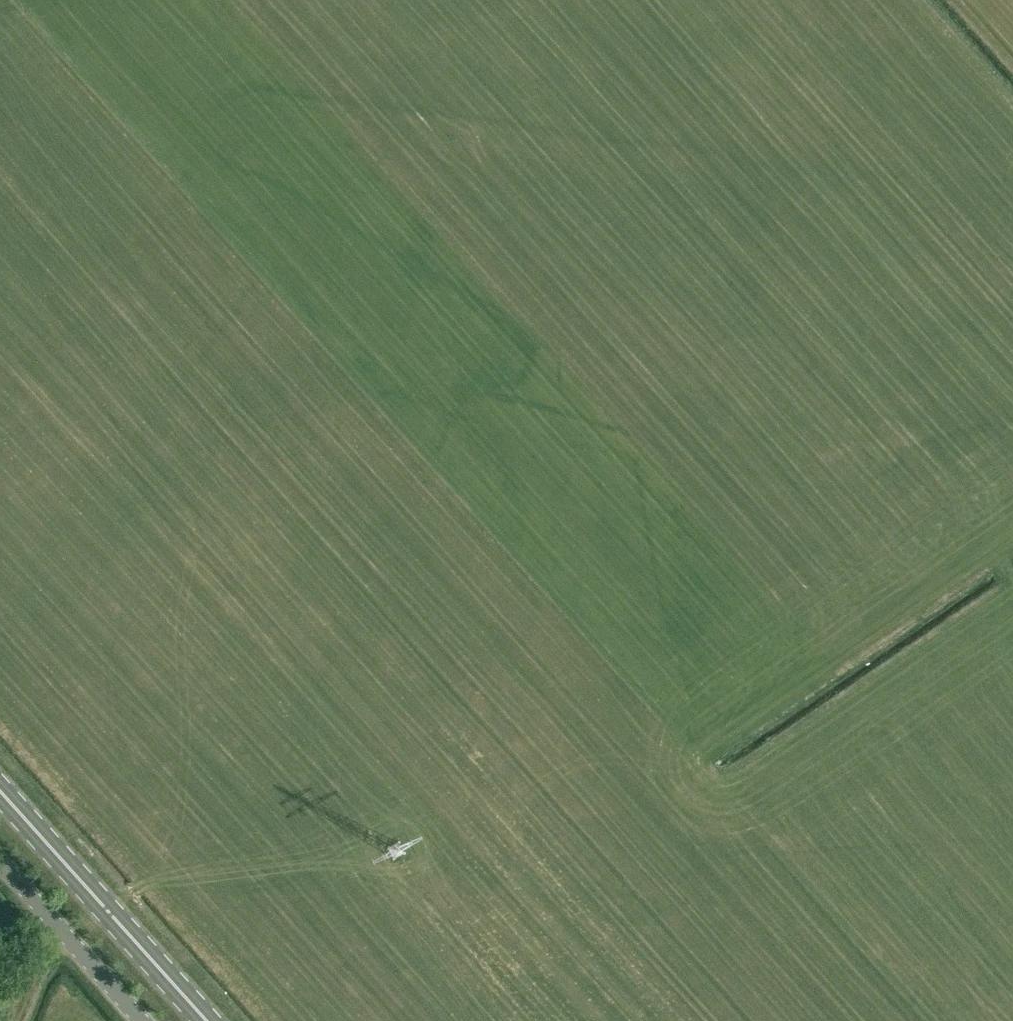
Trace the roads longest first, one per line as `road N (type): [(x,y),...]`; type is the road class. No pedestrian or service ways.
road 1 (primary): [(208,1020),(0,790)]
road 2 (unclassified): [(142,1020),(0,864)]

